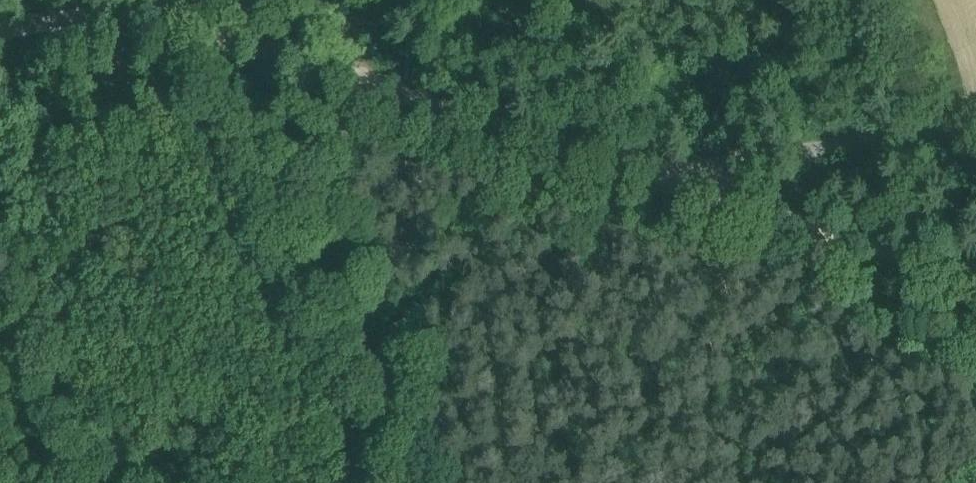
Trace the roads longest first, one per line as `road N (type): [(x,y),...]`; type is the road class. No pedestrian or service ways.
road 1 (unclassified): [(975,98),(686,155),(538,134),(151,12),(0,26)]
road 2 (track): [(686,155),(975,256)]

